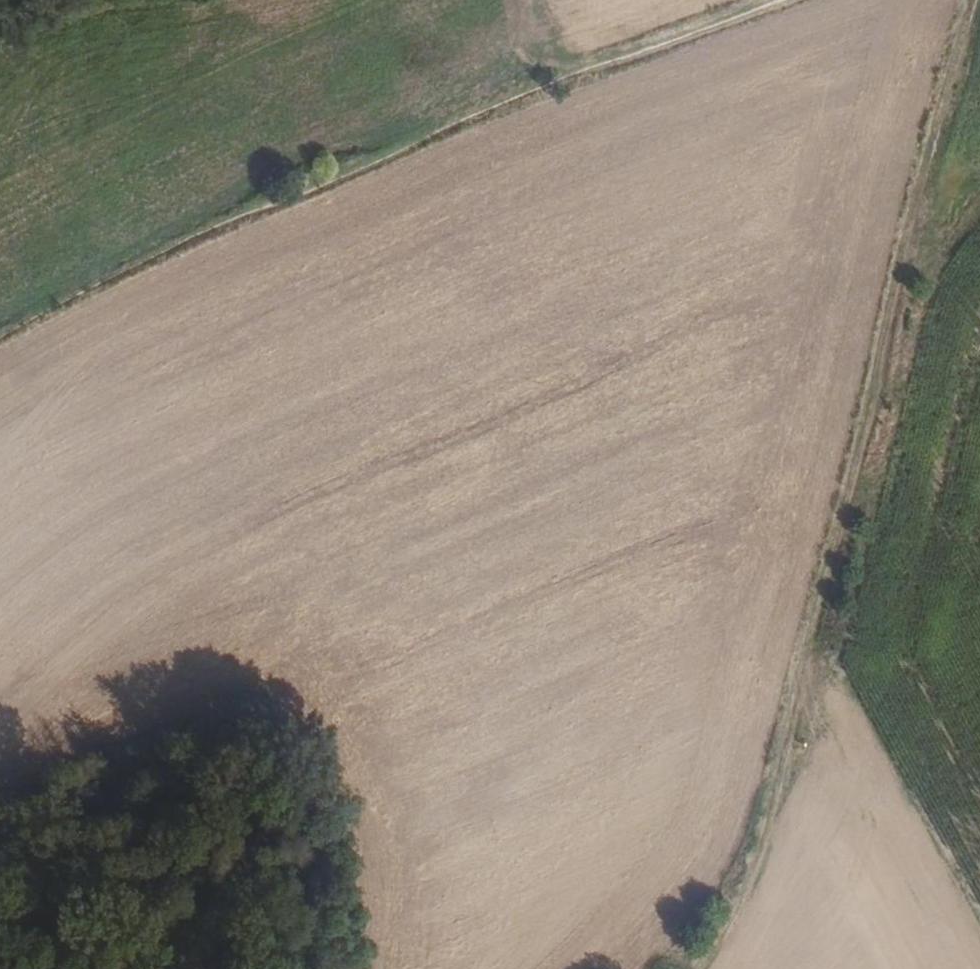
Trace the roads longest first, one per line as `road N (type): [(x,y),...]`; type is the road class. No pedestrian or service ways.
road 1 (track): [(683,968),(741,888),(810,661),(928,167),(956,0)]
road 2 (track): [(0,334),(50,305),(809,0)]

